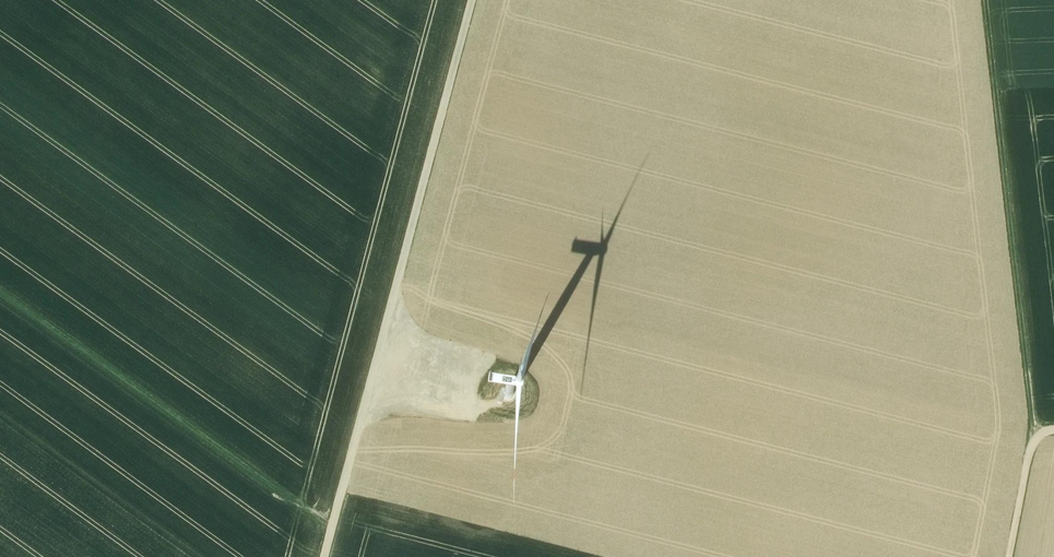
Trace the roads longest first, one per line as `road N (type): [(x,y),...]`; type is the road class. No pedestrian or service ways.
road 1 (track): [(328,556),(474,0)]
road 2 (track): [(985,0),(1034,424),(1008,556)]

